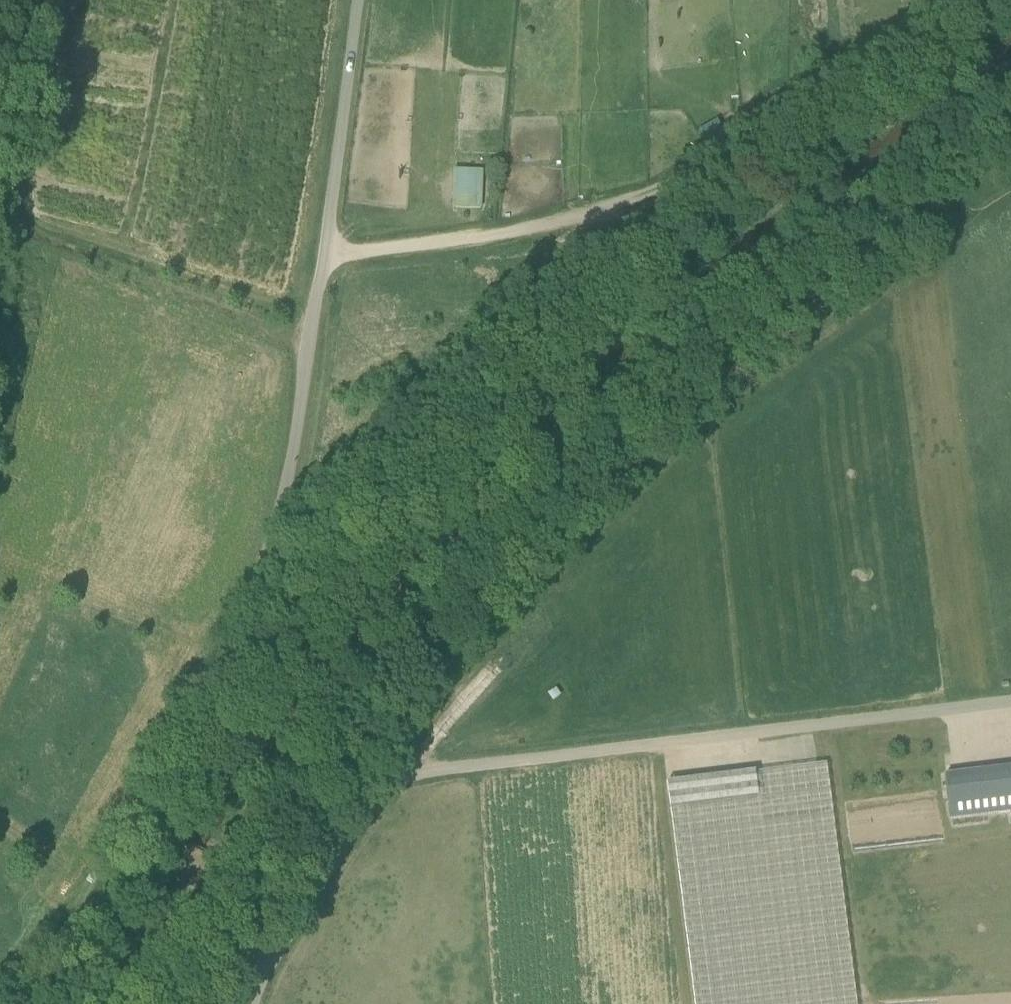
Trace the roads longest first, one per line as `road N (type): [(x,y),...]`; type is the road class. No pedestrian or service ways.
road 1 (unclassified): [(263,978),(214,886),(121,811),(262,564),(286,479),(357,0)]
road 2 (unclassified): [(263,978),(386,772),(1010,696)]
road 3 (track): [(386,772),(455,682),(720,404),(1010,188)]
road 4 (track): [(646,196),(620,212),(550,228),(319,256)]
road 5 (track): [(10,1003),(121,811)]

